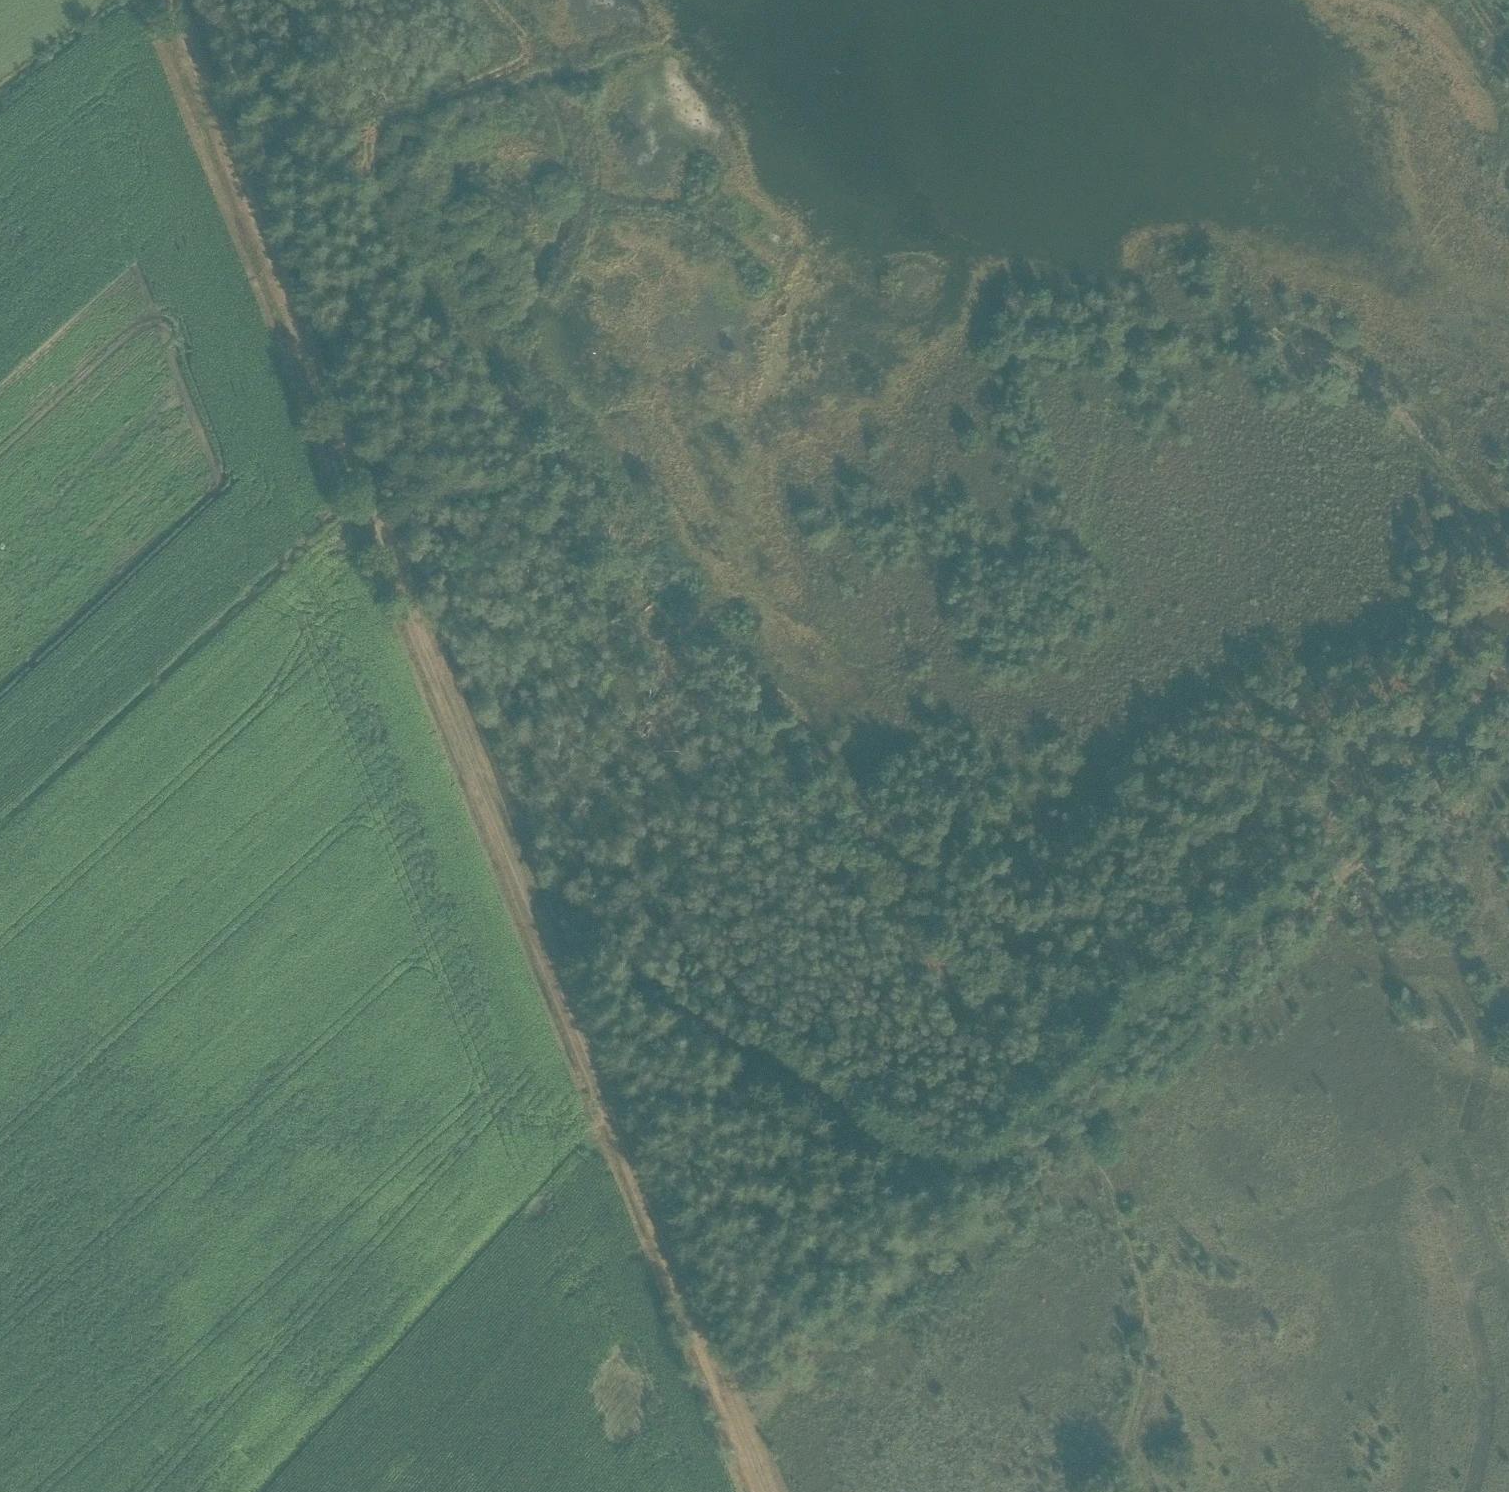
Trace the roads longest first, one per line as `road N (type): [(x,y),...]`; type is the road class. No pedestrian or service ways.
road 1 (track): [(172,0),(764,1491)]
road 2 (track): [(1119,1491),(1150,1342),(1135,1254),(1109,1186),(1061,1119),(1508,722)]

